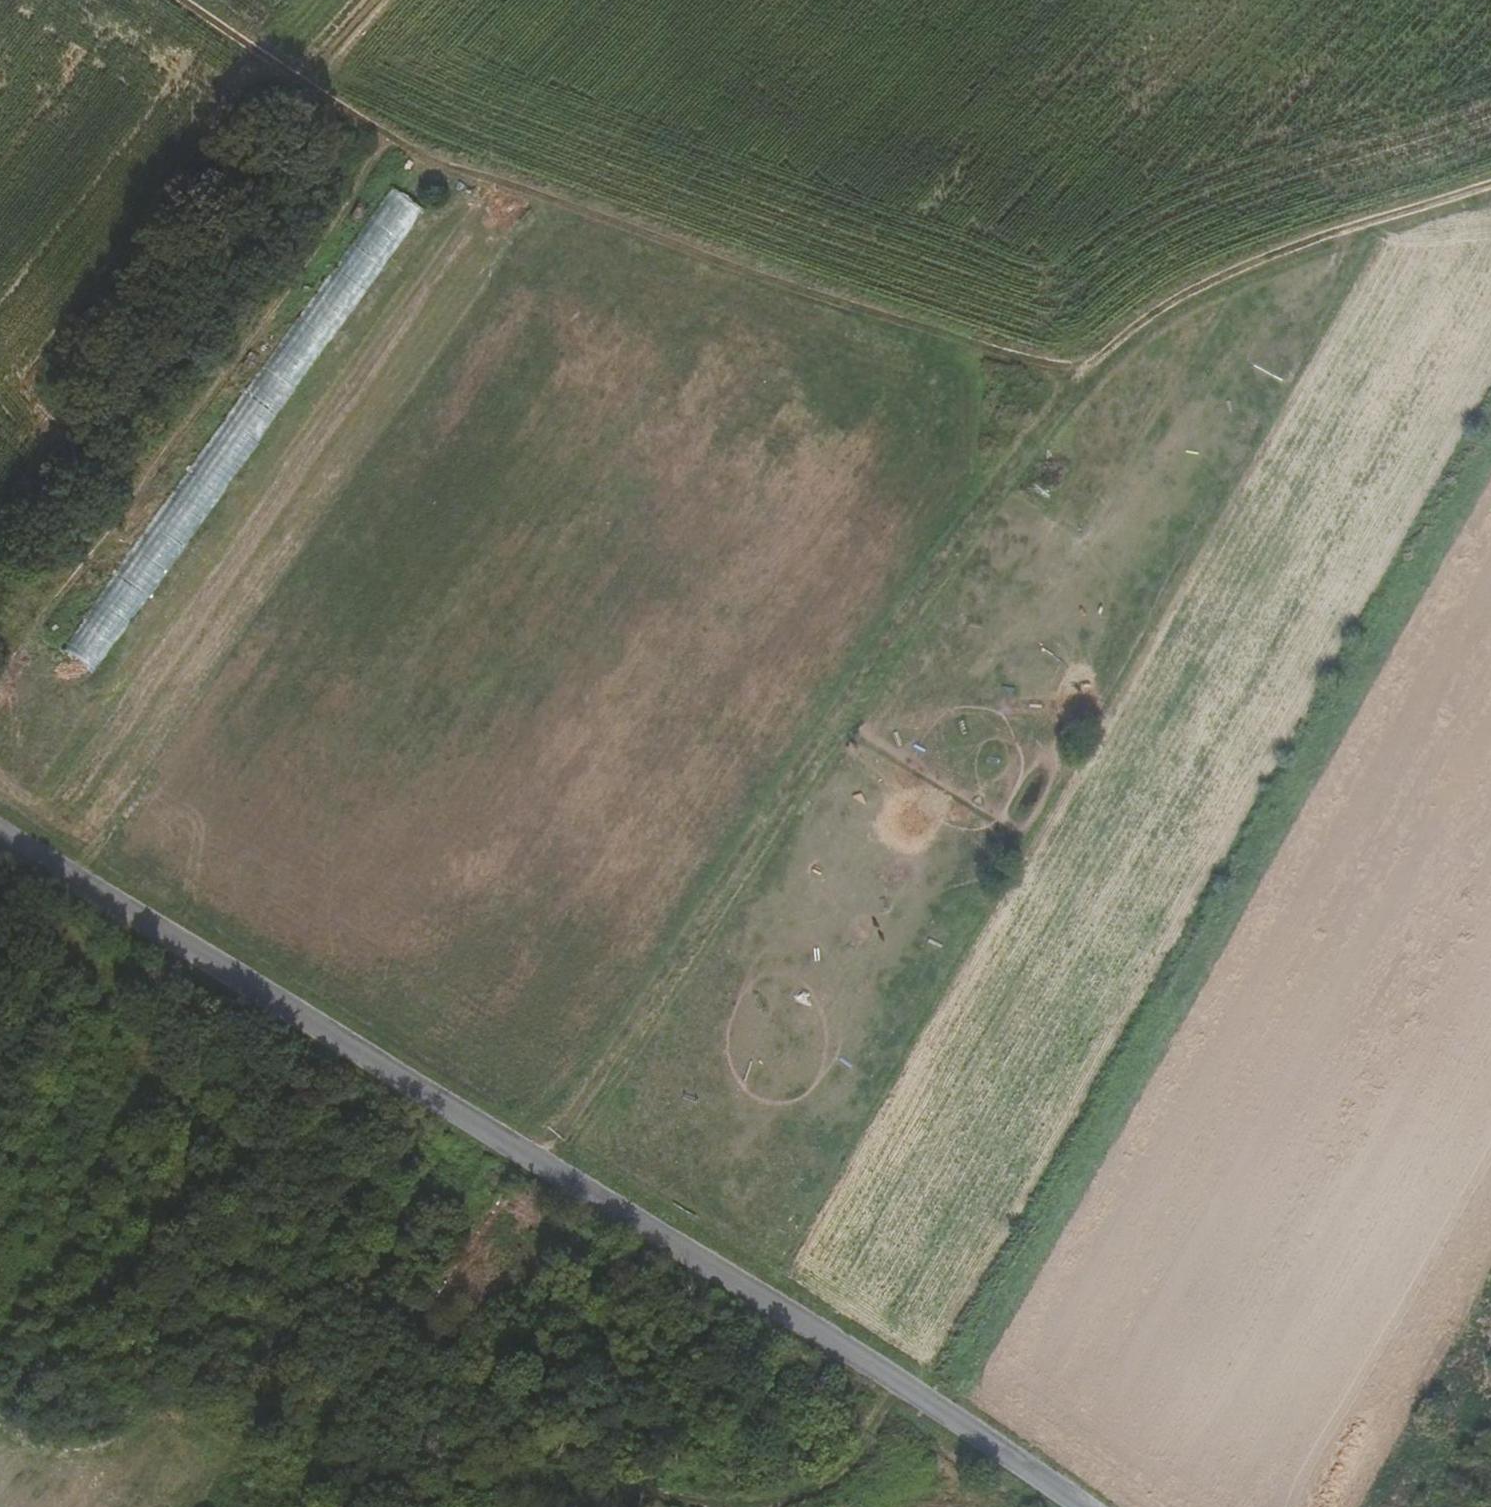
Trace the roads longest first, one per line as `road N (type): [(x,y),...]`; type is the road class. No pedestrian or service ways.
road 1 (track): [(1490,185),(1180,296),(1083,389),(944,555),(540,1167)]
road 2 (tertiary): [(0,831),(948,1417),(1074,1506)]
road 3 (track): [(193,0),(410,152),(761,263),(1083,389)]

